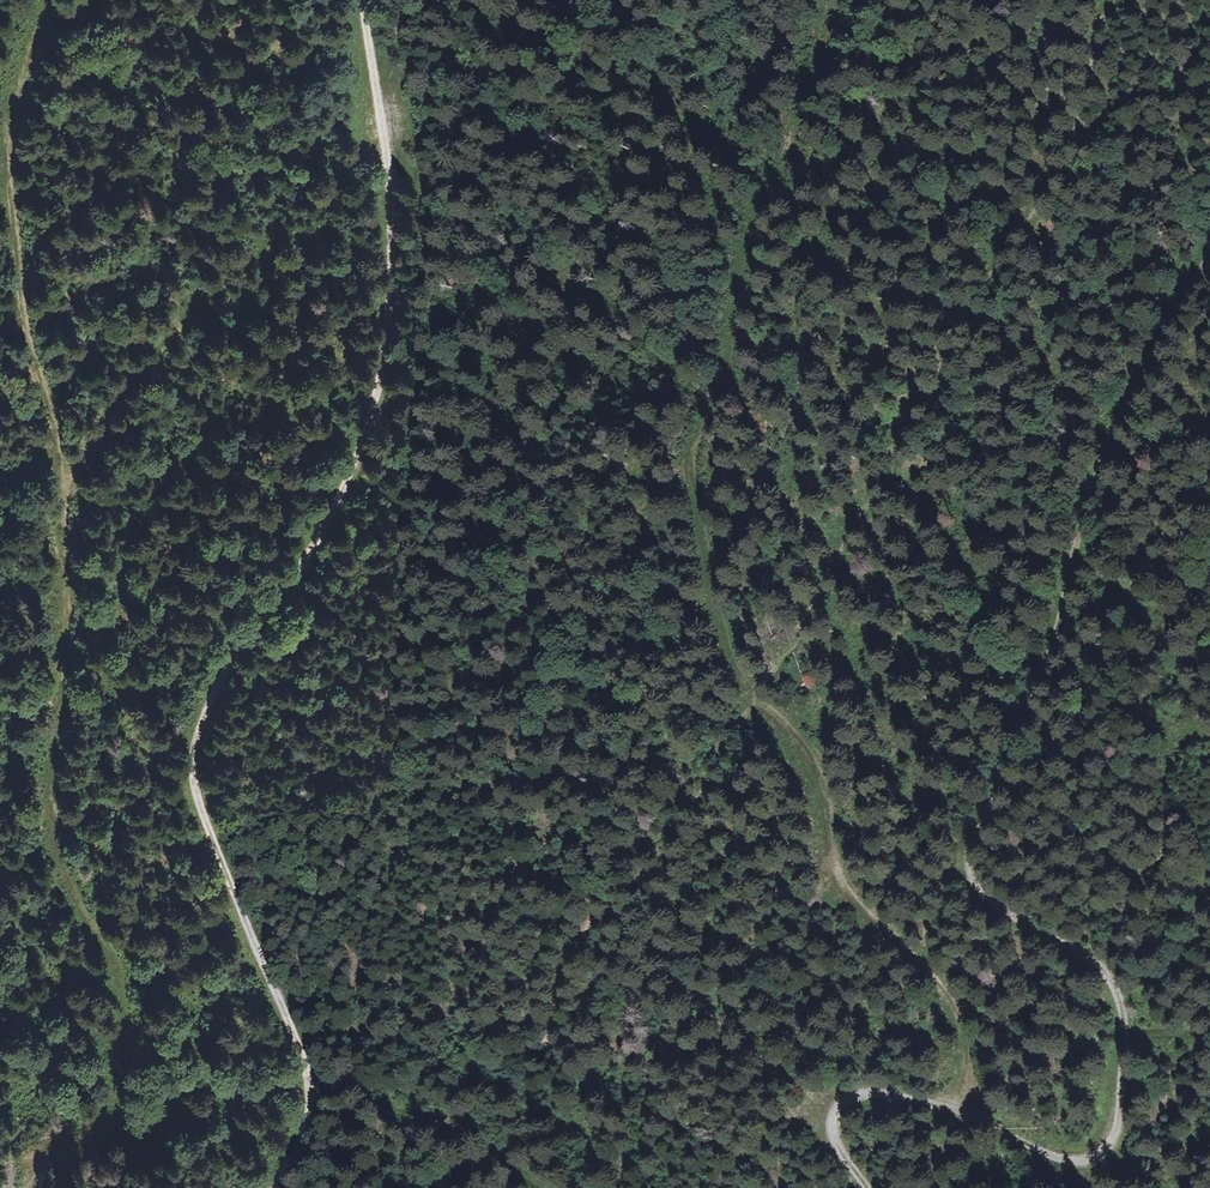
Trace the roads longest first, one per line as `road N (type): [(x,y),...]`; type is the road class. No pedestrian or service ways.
road 1 (track): [(866,1187),(833,1130),(840,1105),(859,1093),(895,1092),(1084,1163),(1100,1154),(1117,1126),(1122,1005),(1111,978),(1002,910),(972,876),(975,839),(1055,645),(1105,452),(1156,375),(1209,257)]
road 2 (track): [(269,1187),(300,1162),(313,1104),(217,854),(197,784),(198,738),(336,505),(377,386),(388,322),(390,183),(361,0)]
road 3 (track): [(27,1187),(49,1146),(103,1108),(127,1027),(123,991),(65,874),(49,810),(68,609),(64,516),(59,448),(20,292),(12,195),(11,116),(41,0)]
road 4 (track): [(951,1114),(968,1079),(955,1013),(909,940),(858,899),(838,869),(823,779),(743,672),(700,513),(695,451),(732,363),(750,250),(840,0)]

